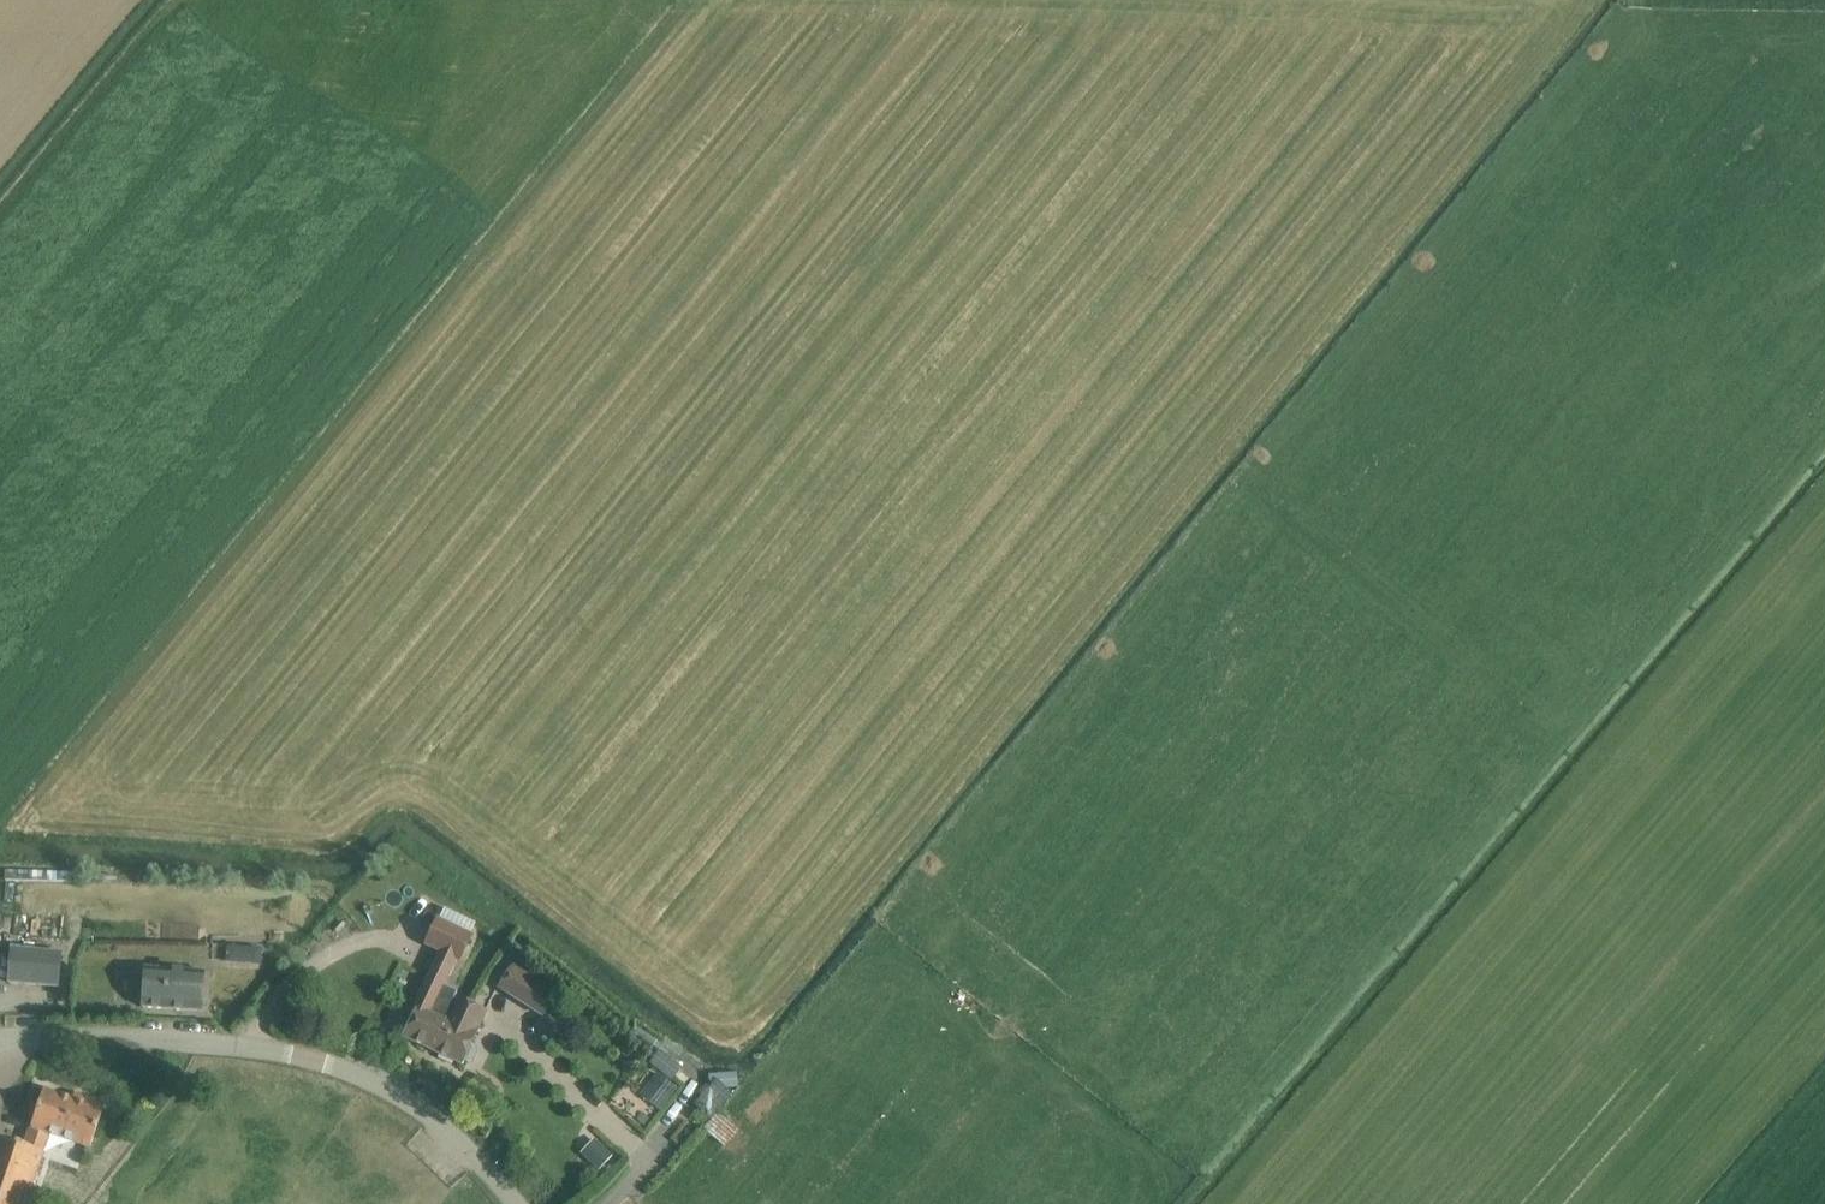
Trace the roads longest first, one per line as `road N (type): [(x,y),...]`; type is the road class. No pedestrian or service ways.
road 1 (tertiary): [(514,1203),(443,1127),(310,1062),(256,1050),(0,1041)]

